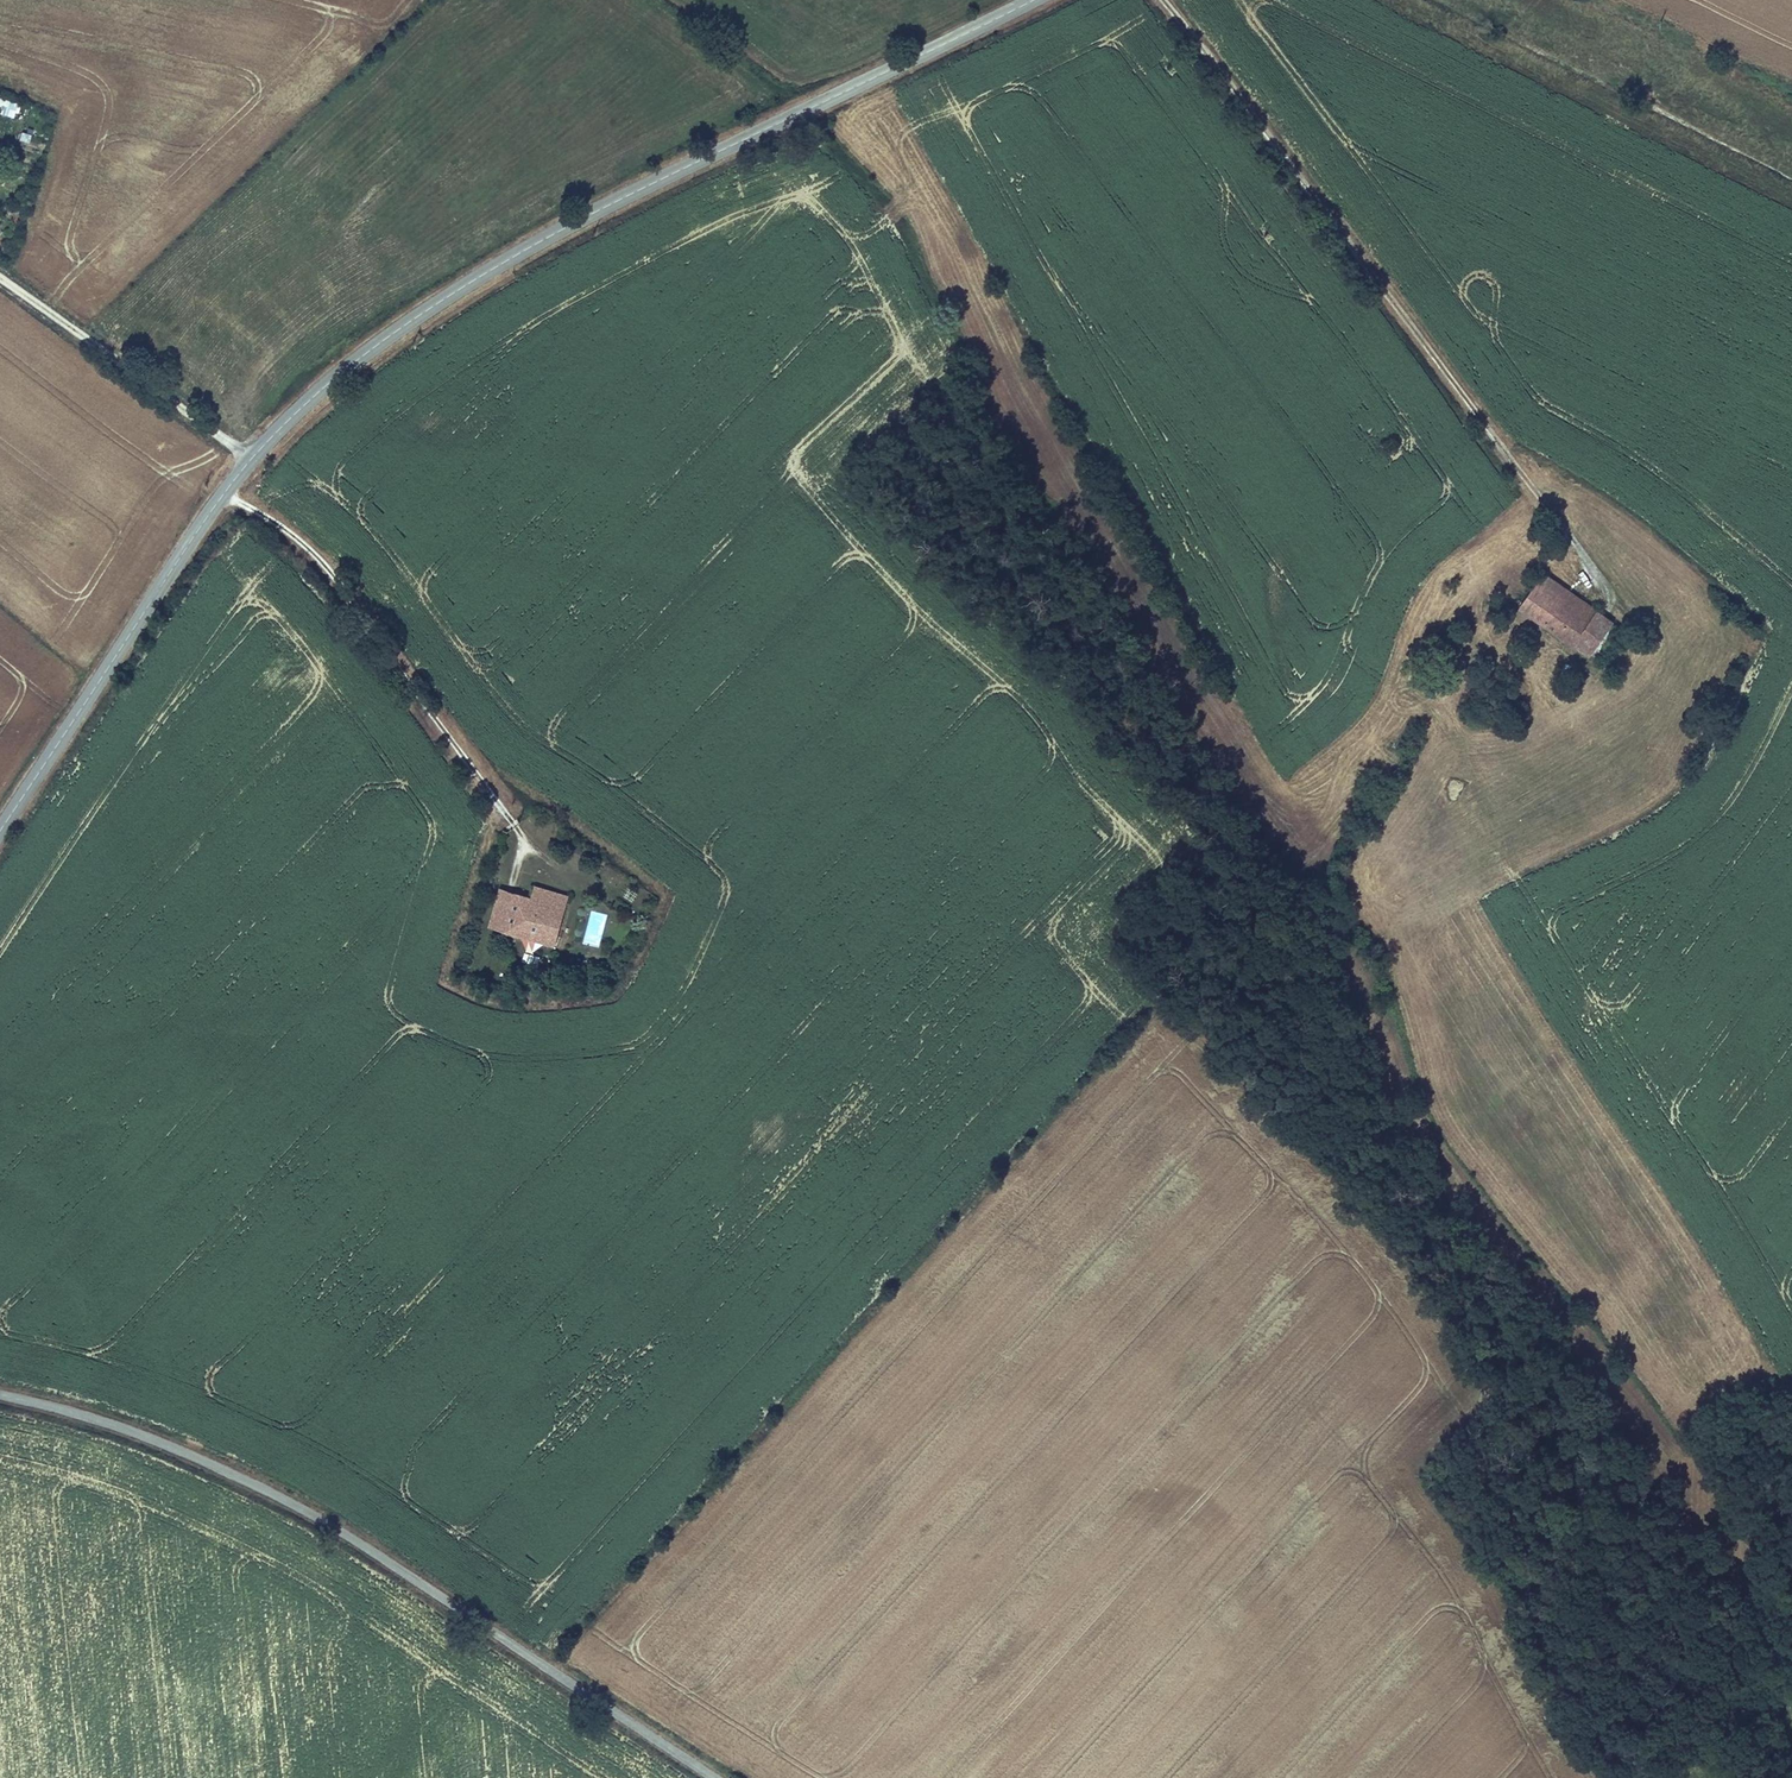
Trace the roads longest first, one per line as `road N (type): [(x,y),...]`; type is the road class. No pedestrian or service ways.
road 1 (tertiary): [(0,823),(247,456),(376,339),(558,227),(1023,0)]
road 2 (unclassified): [(0,1395),(128,1431),(312,1515),(712,1777)]
road 3 (track): [(247,456),(0,277)]

